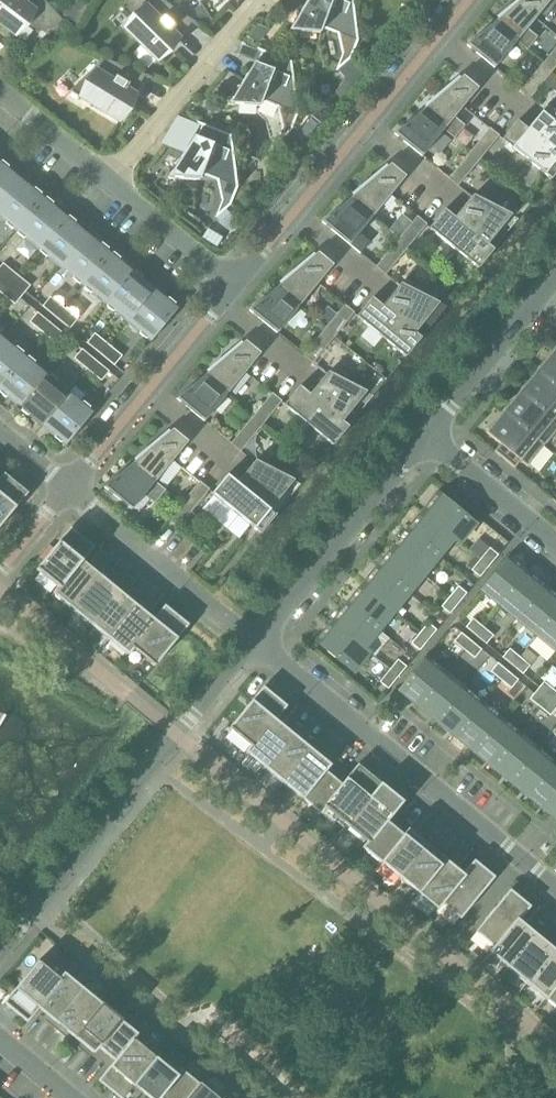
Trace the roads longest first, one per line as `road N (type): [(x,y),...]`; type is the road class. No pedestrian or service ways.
road 1 (residential): [(263,640),(0,961)]
road 2 (residential): [(555,885),(263,640)]
road 3 (residential): [(239,276),(476,0)]
road 4 (residential): [(71,486),(239,276)]
road 5 (residential): [(428,439),(263,640)]
road 6 (residential): [(71,486),(263,640)]
road 7 (residential): [(108,173),(254,0)]
road 8 (residential): [(555,277),(428,439)]
road 9 (residential): [(239,276),(108,173)]
road 10 (residential): [(428,439),(555,536)]
road 11 (residential): [(108,173),(0,88)]

